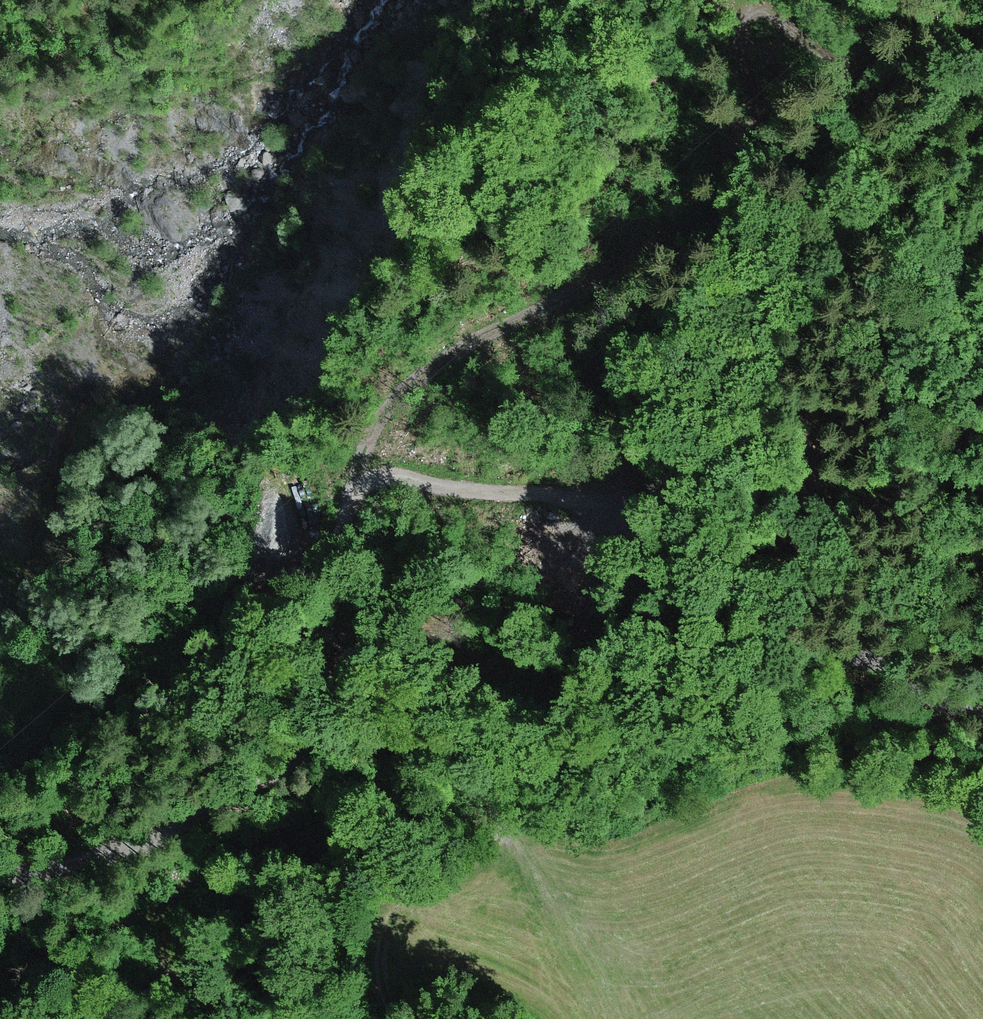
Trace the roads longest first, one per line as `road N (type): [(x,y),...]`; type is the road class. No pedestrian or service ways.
road 1 (track): [(404,746),(331,617),(334,549),(362,475),(602,505),(744,589)]
road 2 (track): [(362,475),(367,427),(423,374),(744,187)]
road 3 (track): [(0,875),(170,830),(324,756),(404,746)]
road 4 (track): [(744,187),(761,139),(746,9),(765,4),(858,78),(874,52),(867,0)]
road 5 (track): [(744,589),(781,640),(836,662),(870,657),(947,708),(982,713)]
road 6 (track): [(0,612),(49,544),(69,402)]
road 7 (track): [(404,746),(457,763),(511,818)]

